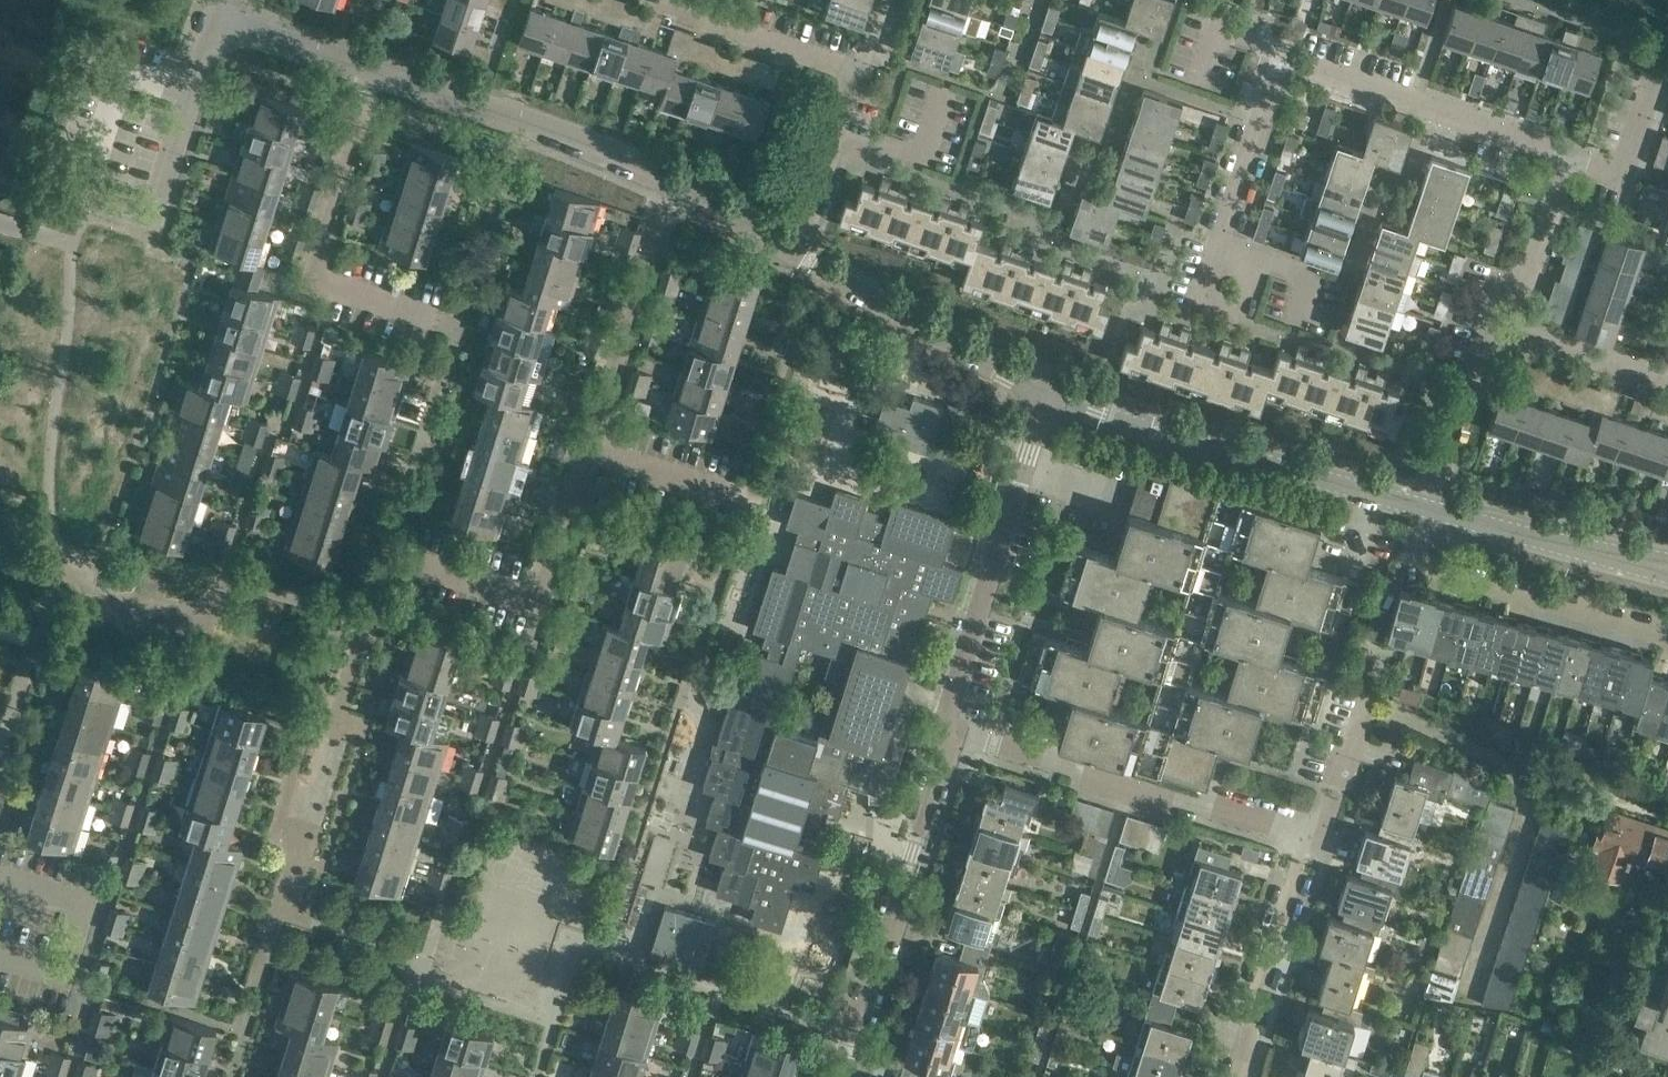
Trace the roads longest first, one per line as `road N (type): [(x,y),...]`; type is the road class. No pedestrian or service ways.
road 1 (residential): [(395,555),(540,606),(676,190)]
road 2 (residential): [(1427,504),(1047,389)]
road 3 (residential): [(801,257),(860,77),(684,0)]
road 4 (residential): [(1310,838),(950,730)]
road 5 (residential): [(460,325),(338,289),(313,262),(370,66)]
road 6 (residential): [(840,1076),(950,730)]
road 7 (residential): [(950,730),(950,702),(1047,389)]
road 8 (residential): [(1427,504),(1407,560),(1667,640)]
road 9 (residential): [(676,190),(566,133),(370,66)]
road 10 (residential): [(1568,153),(1276,50)]
road 11 (residential): [(1310,274),(1214,243),(1276,50)]
road 12 (residential): [(94,205),(155,223),(209,41),(226,21)]
road 13 (residential): [(1047,389),(801,257)]
road 14 (residential): [(1238,1076),(1310,838)]
road 15 (residential): [(1667,567),(1427,504)]
road 16 (residential): [(0,957),(62,977),(85,899),(0,872)]
road 17 (residential): [(1427,504),(1494,317)]
road 18 (residential): [(1568,153),(1622,170),(1666,46)]
road 19 (residential): [(1494,317),(1523,294),(1568,153)]
road 20 (residential): [(1494,317),(1667,372)]
road 21 (residential): [(370,66),(226,21)]
road 22 (residential): [(1310,838),(1332,807),(1366,700)]
road 23 (residential): [(801,257),(676,190)]

